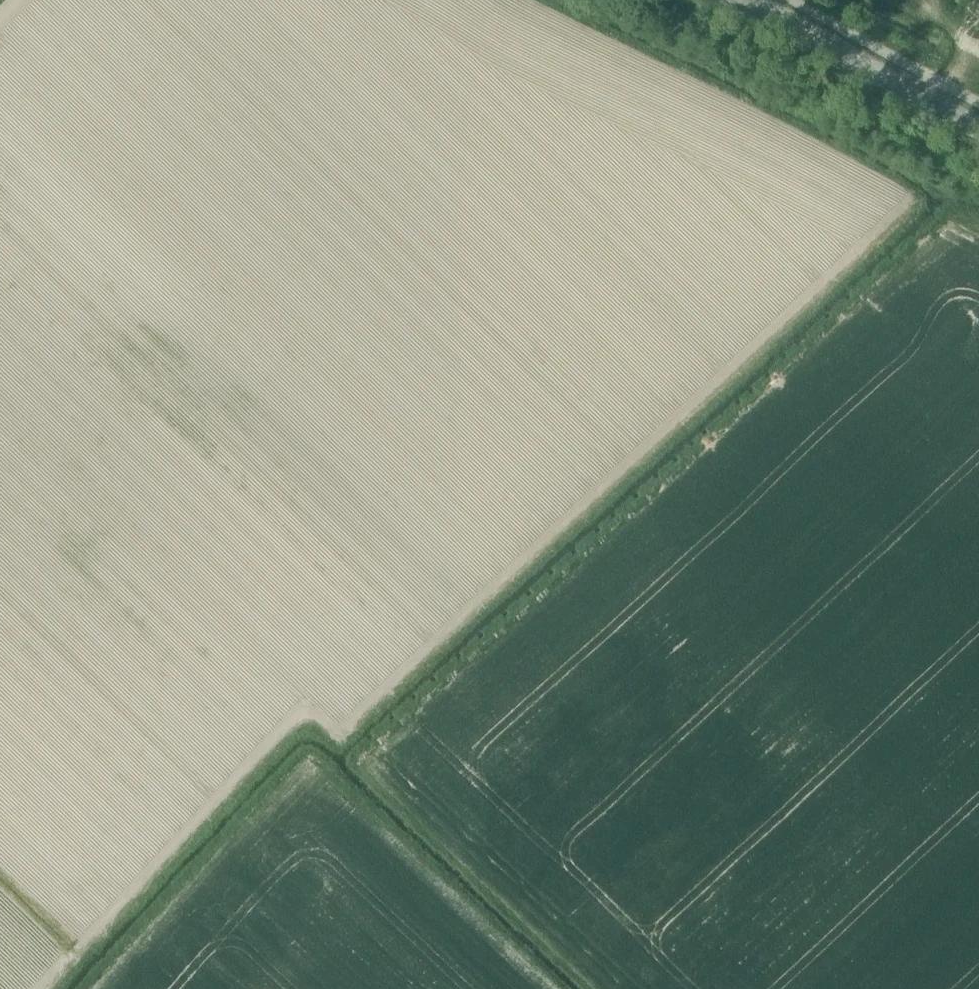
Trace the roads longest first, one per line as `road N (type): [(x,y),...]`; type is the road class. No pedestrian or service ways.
road 1 (secondary): [(978,128),(756,0)]

